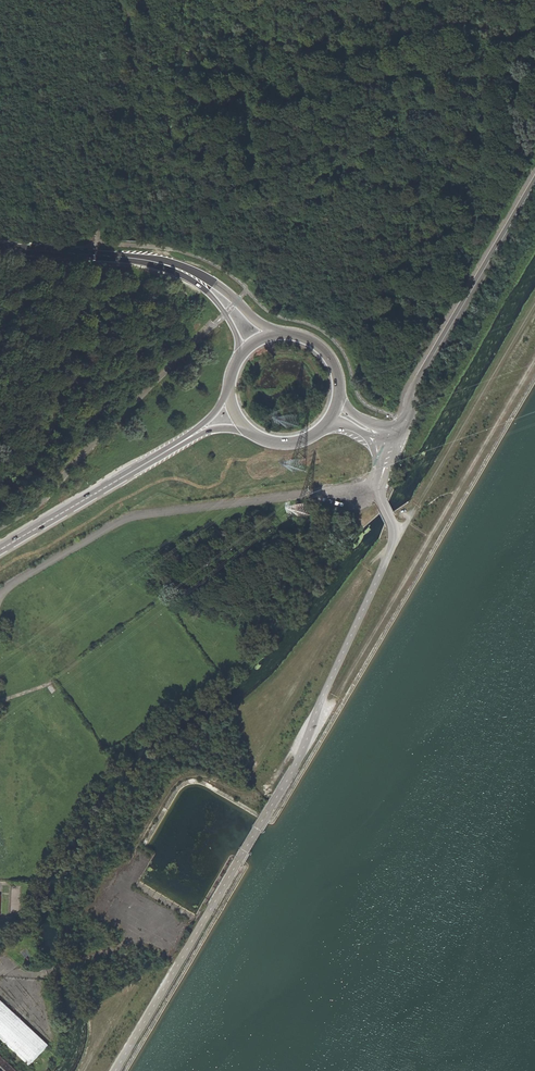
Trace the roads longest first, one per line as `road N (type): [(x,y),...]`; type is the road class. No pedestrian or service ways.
road 1 (tertiary): [(378,488),(391,547),(299,758),(113,1070)]
road 2 (track): [(313,723),(335,703),(534,362)]
road 3 (track): [(244,286),(452,70)]
road 4 (tertiary): [(396,439),(422,374),(534,179)]
road 5 (track): [(534,305),(412,515),(392,526)]
road 6 (secondary): [(189,439),(0,551)]
road 7 (secondary): [(0,247),(136,258),(192,274)]

